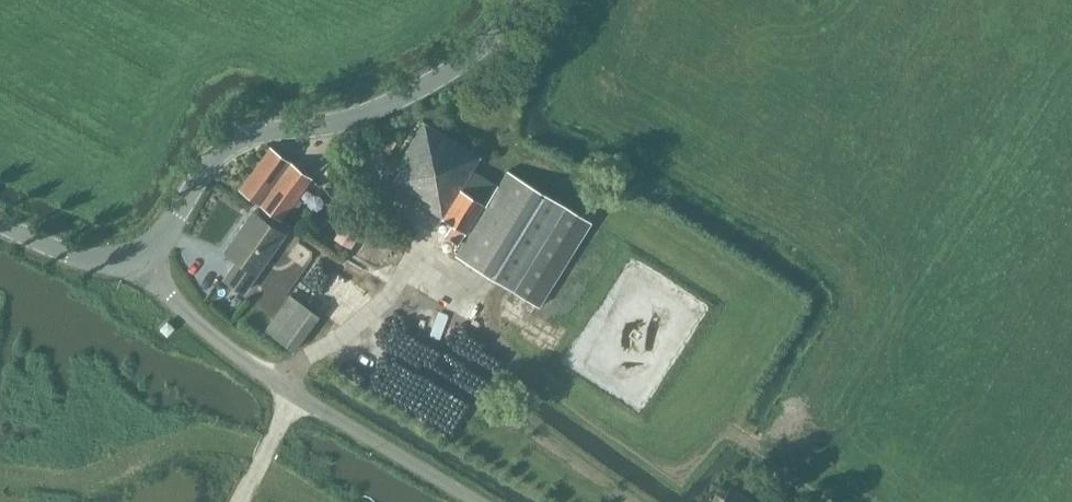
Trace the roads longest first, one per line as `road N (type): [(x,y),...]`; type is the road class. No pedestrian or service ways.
road 1 (track): [(415,254),(488,300),(498,335),(540,379),(663,464),(685,467),(717,436),(746,439),(840,501)]
road 2 (tertiary): [(141,254),(170,232),(226,151),(262,135),(343,122),(414,94),(488,41),(520,0)]
road 3 (unclassified): [(476,501),(210,336),(141,254)]
road 4 (track): [(260,472),(180,436),(74,482),(0,475)]
road 5 (tertiary): [(141,254),(74,253),(0,222)]

